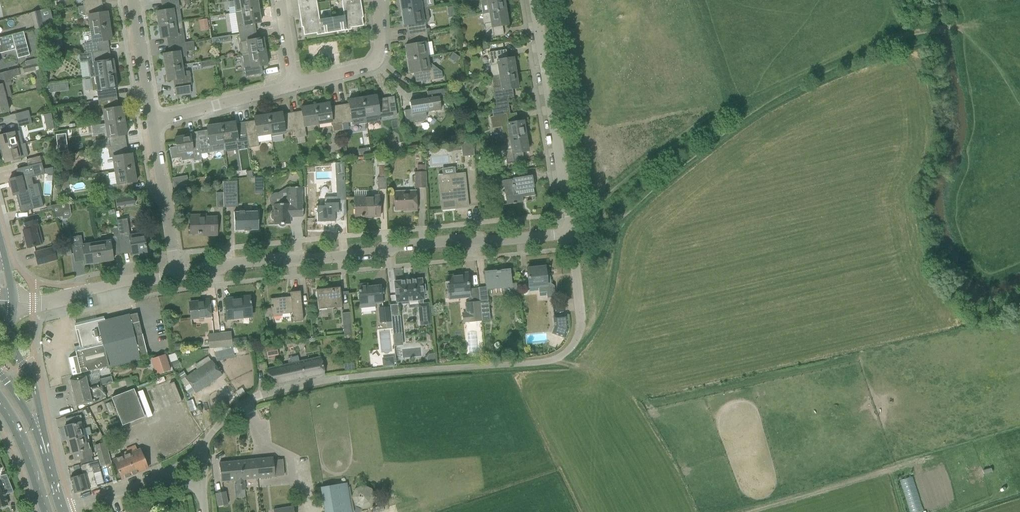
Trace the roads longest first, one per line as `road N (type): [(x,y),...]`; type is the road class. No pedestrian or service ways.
road 1 (residential): [(204,447),(262,396),(358,377),(553,361),(579,339)]
road 2 (unclassified): [(175,272),(570,222)]
road 3 (residential): [(570,222),(534,0)]
road 4 (unclassified): [(11,305),(175,272)]
road 5 (unclassified): [(175,272),(153,121)]
road 6 (tertiary): [(41,448),(35,390),(10,340),(11,305)]
road 7 (unclassified): [(293,85),(376,58),(378,0)]
road 8 (unclassified): [(153,121),(293,85)]
road 9 (residential): [(153,121),(133,0)]

